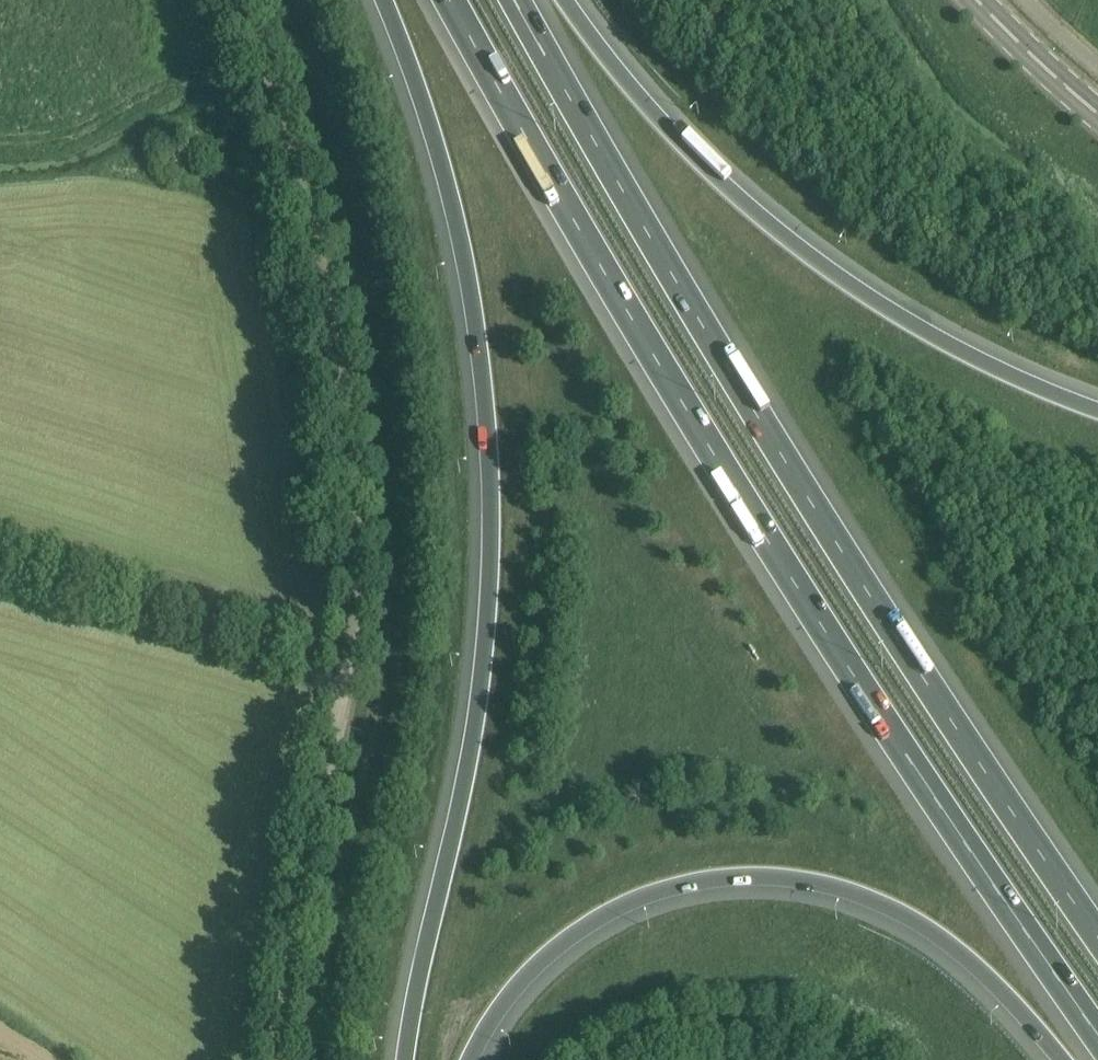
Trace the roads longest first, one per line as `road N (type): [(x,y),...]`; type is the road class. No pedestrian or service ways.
road 1 (motorway): [(452,0),(675,392),(906,754),(1097,1028)]
road 2 (motorway): [(1097,937),(871,594),(515,0)]
road 3 (unclassified): [(287,1059),(355,638),(358,483),(350,292),(322,190),(244,0)]
road 4 (motorway): [(381,0),(432,137),(457,237),(480,374),(488,520),(473,720),(403,1059)]
road 5 (motorway): [(470,1059),(498,1006),(576,931),(686,883),(768,875),(851,890),(922,923),(1062,1059)]
road 6 (motorway): [(1097,409),(983,360),(843,278),(688,147),(568,0)]
road 7 (tertiary): [(1097,109),(1063,83),(990,0)]

